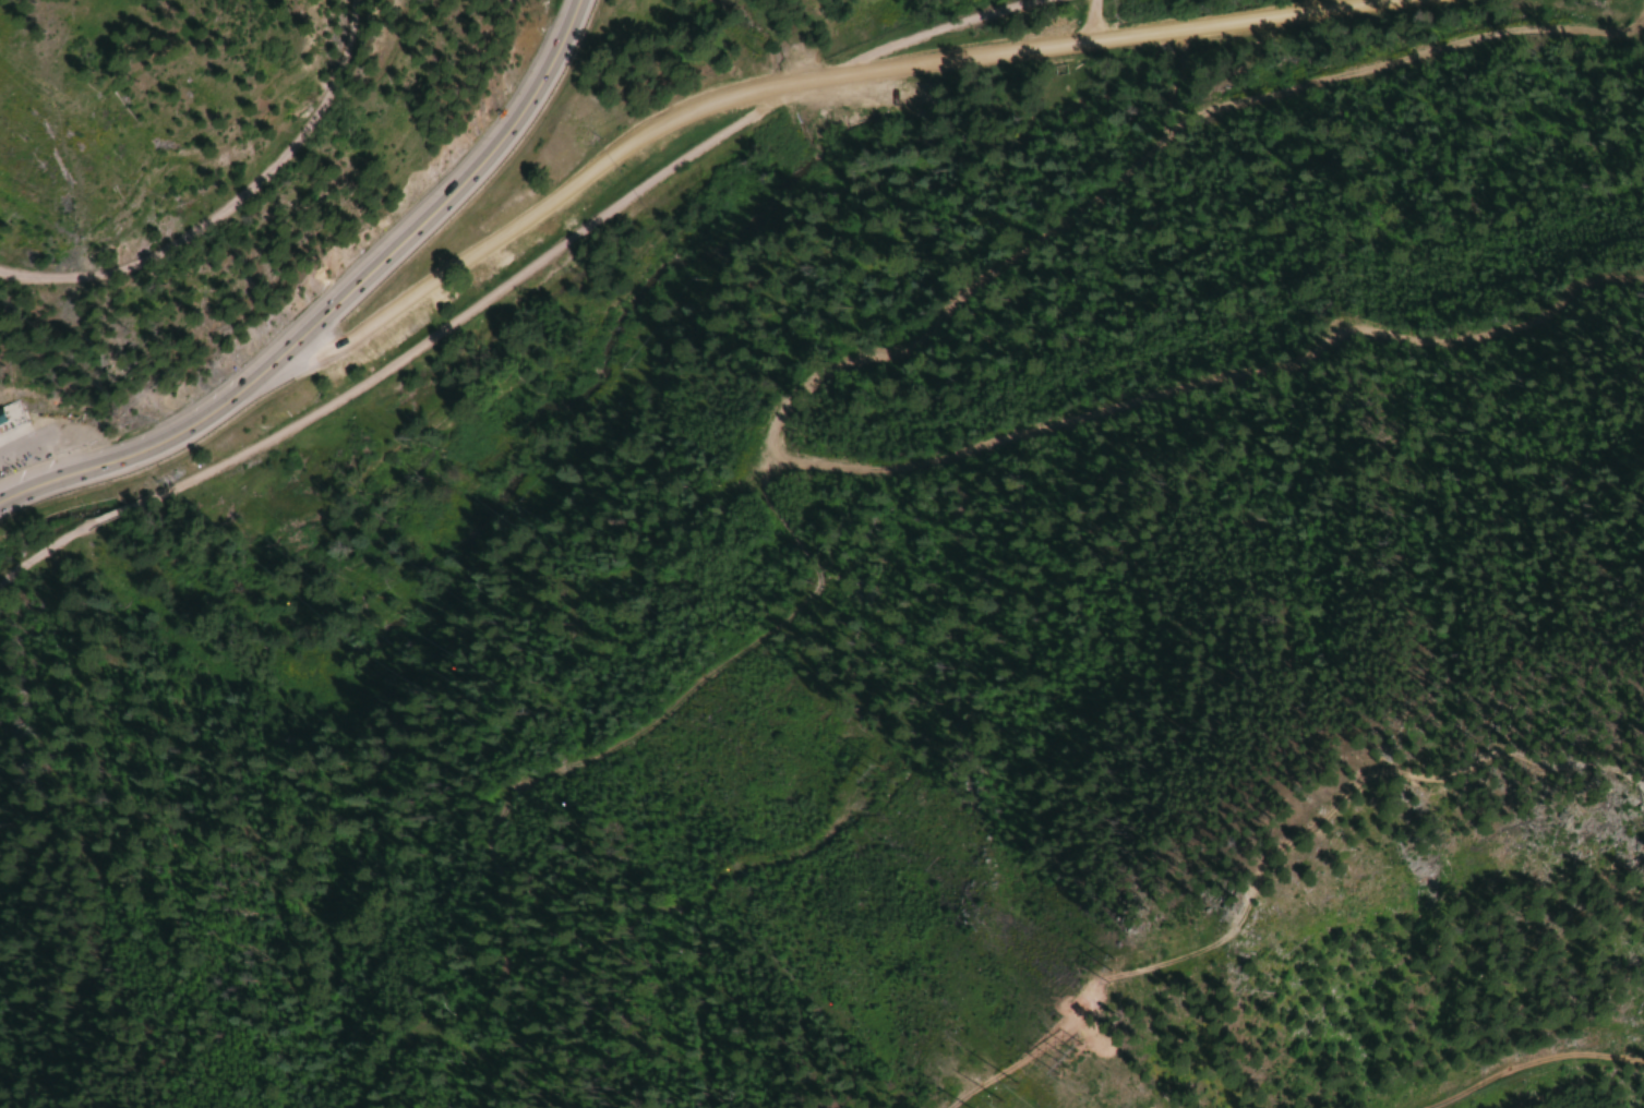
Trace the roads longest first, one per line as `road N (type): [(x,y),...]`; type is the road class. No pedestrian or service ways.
road 1 (tertiary): [(1411,0),(812,80),(716,101),(641,135),(352,337),(239,386)]
road 2 (primary): [(239,386),(452,188),(540,72),(573,0)]
road 3 (primary): [(0,502),(149,444),(239,386)]

